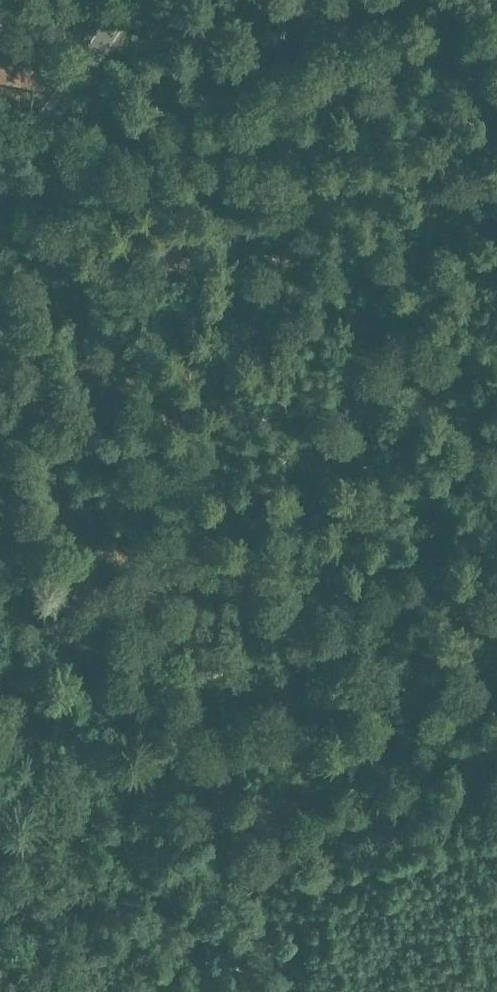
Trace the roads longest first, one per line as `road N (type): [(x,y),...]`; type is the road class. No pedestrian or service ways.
road 1 (track): [(496,100),(466,174),(429,233),(417,335),(318,554),(223,702)]
road 2 (track): [(407,0),(53,170),(0,186)]
road 3 (track): [(223,702),(226,935),(253,991)]
road 4 (track): [(223,702),(0,615)]
road 5 (tertiary): [(0,174),(134,0)]

